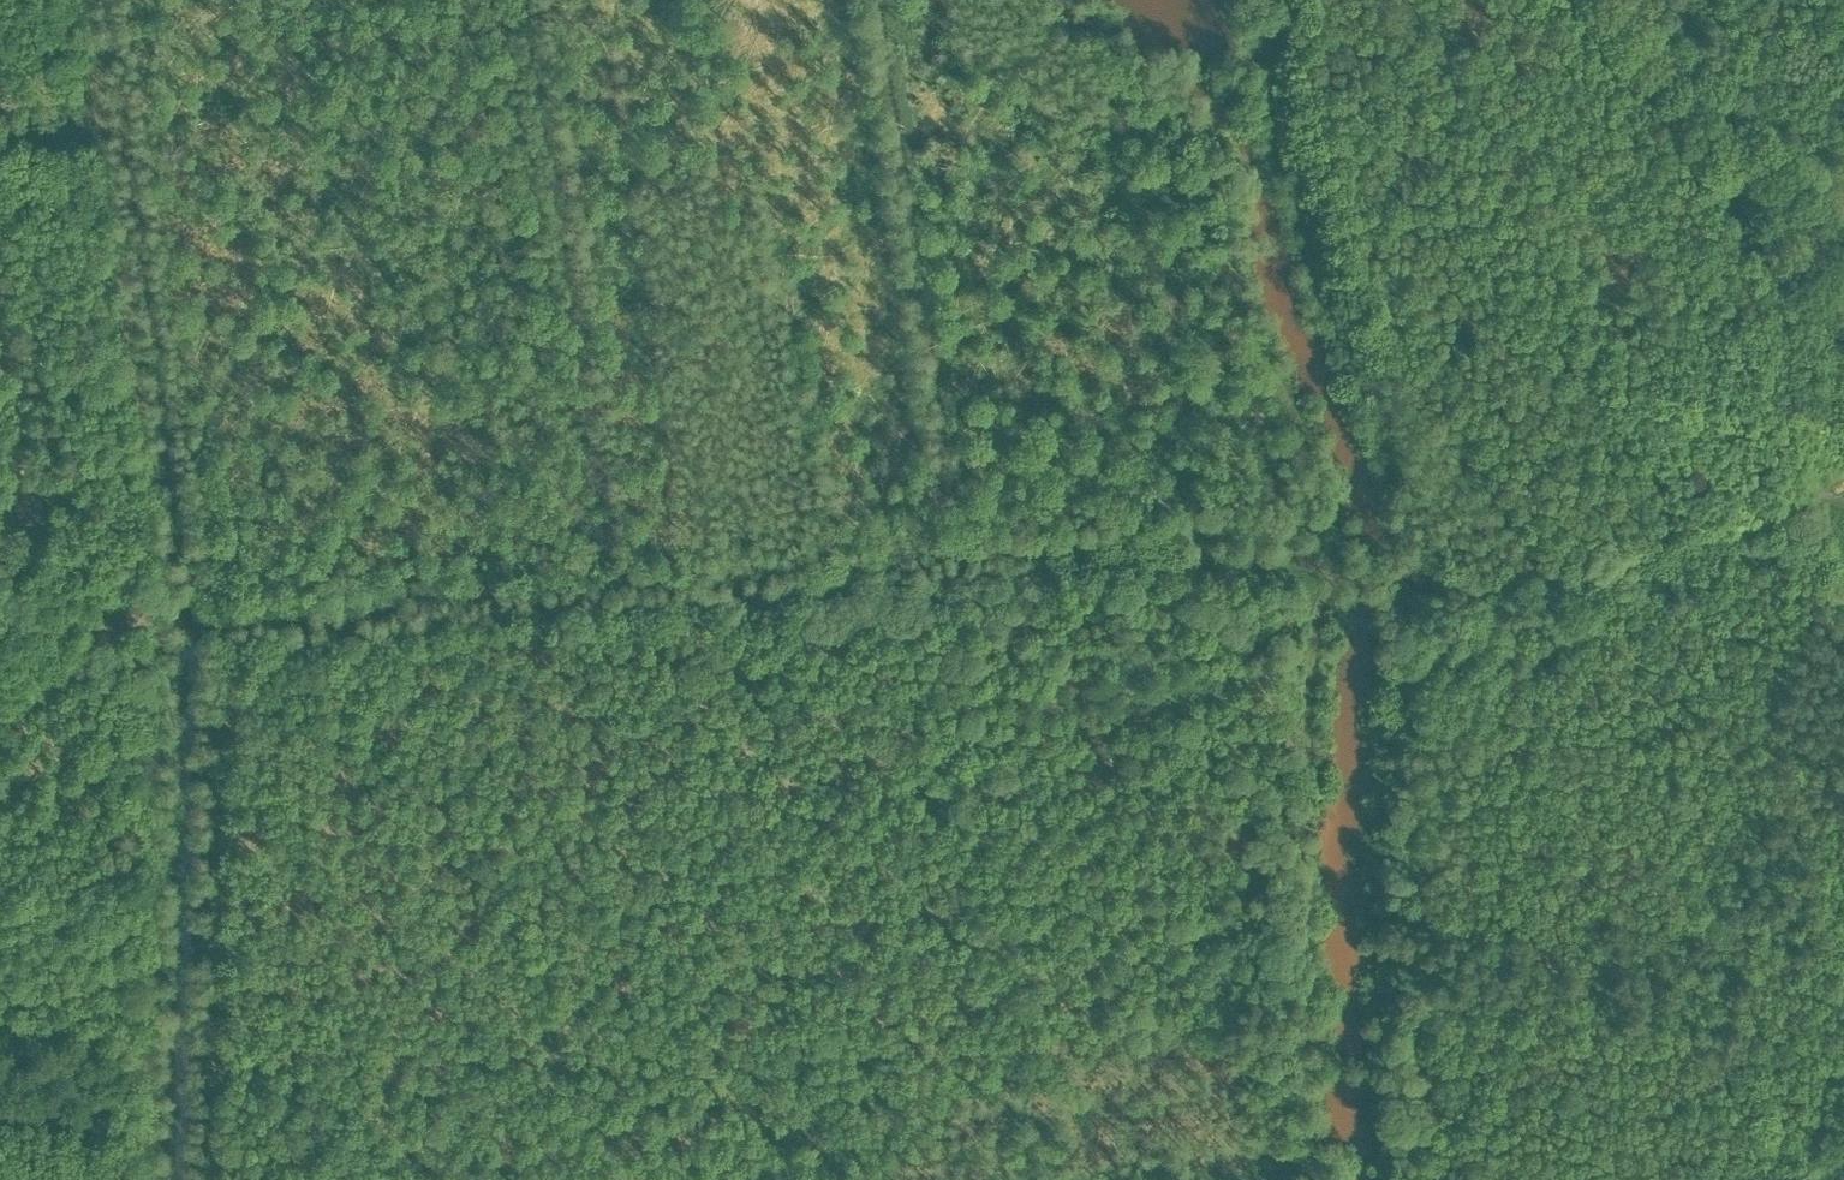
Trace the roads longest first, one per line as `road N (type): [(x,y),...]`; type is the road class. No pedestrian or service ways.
road 1 (track): [(159,614),(68,0)]
road 2 (track): [(1337,572),(1497,582),(1579,569),(1755,524),(1843,472)]
road 3 (unclassified): [(1843,291),(1627,0)]
road 4 (track): [(0,630),(159,614)]

